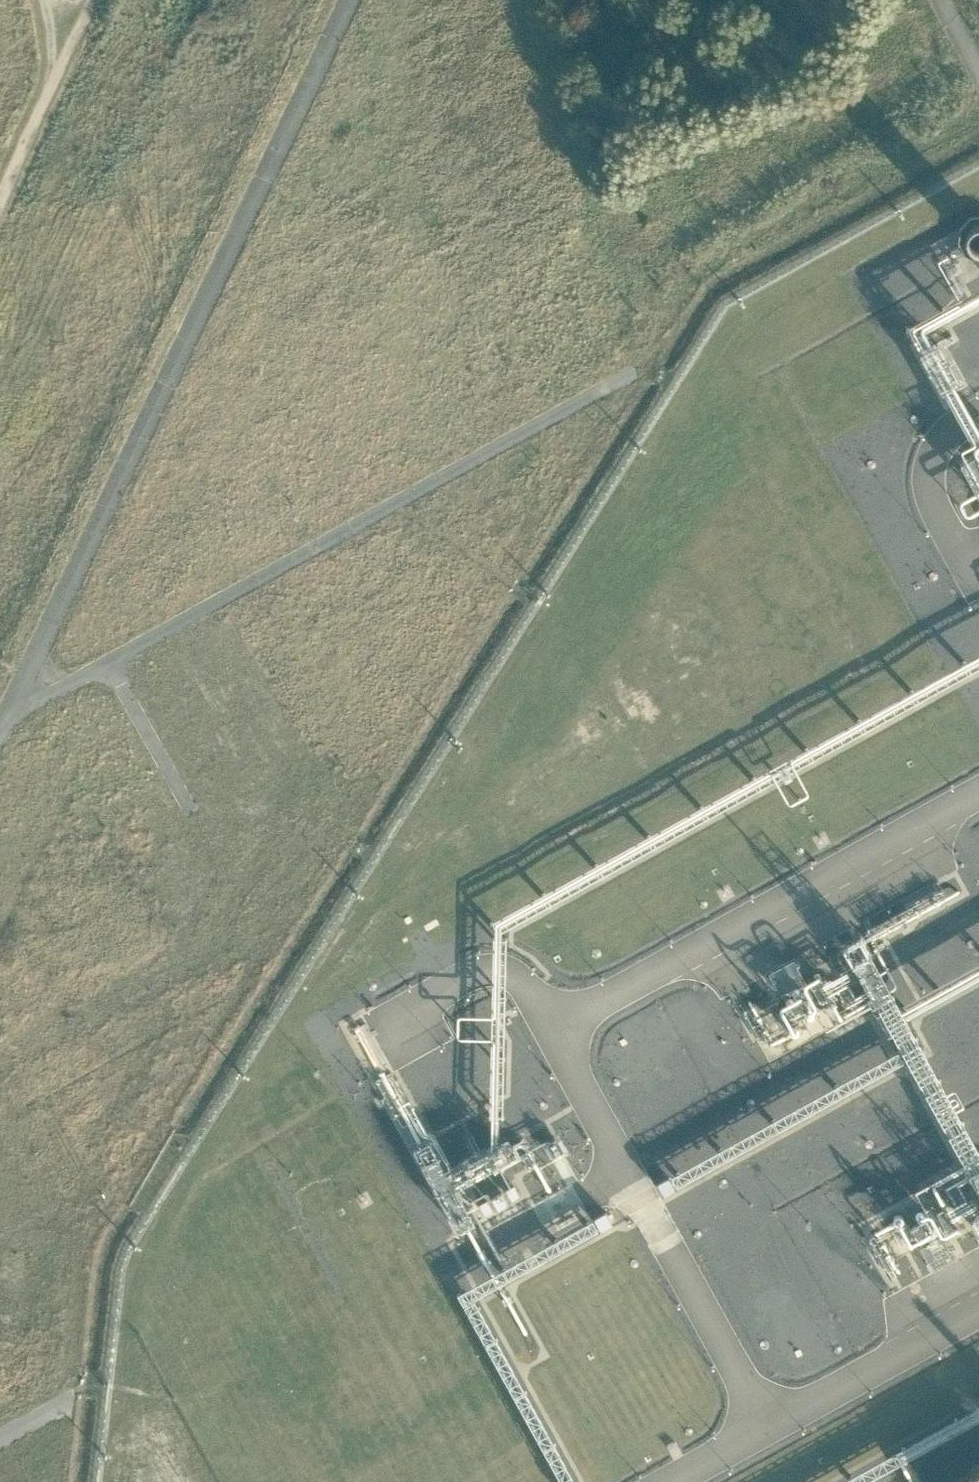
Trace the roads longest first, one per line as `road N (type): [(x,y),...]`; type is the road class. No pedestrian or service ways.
road 1 (track): [(62,78),(0,200)]

